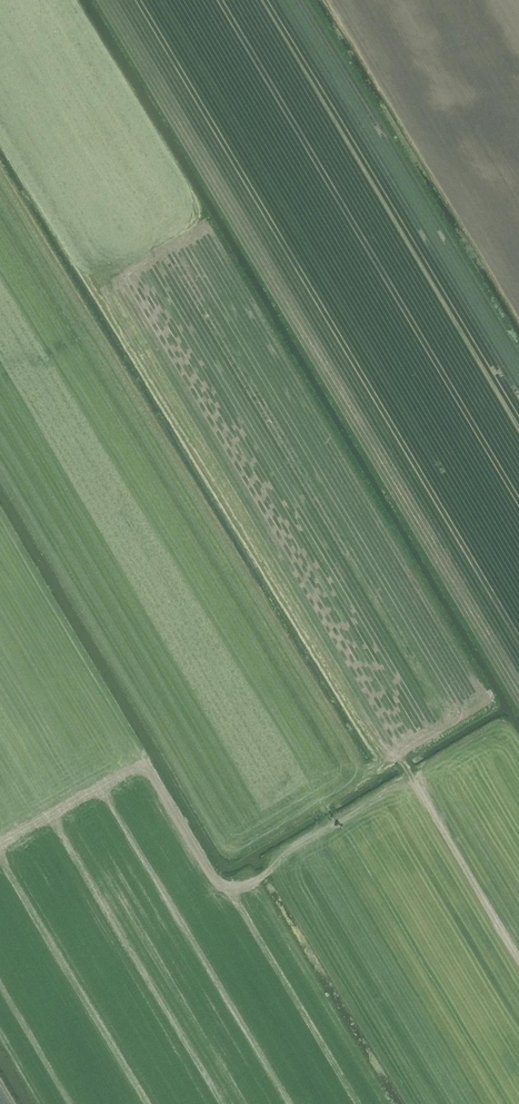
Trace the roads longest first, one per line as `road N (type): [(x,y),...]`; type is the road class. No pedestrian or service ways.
road 1 (track): [(399,754),(423,799),(397,797),(351,828),(334,822),(321,801),(331,763),(0,216)]
road 2 (track): [(423,799),(518,960)]

